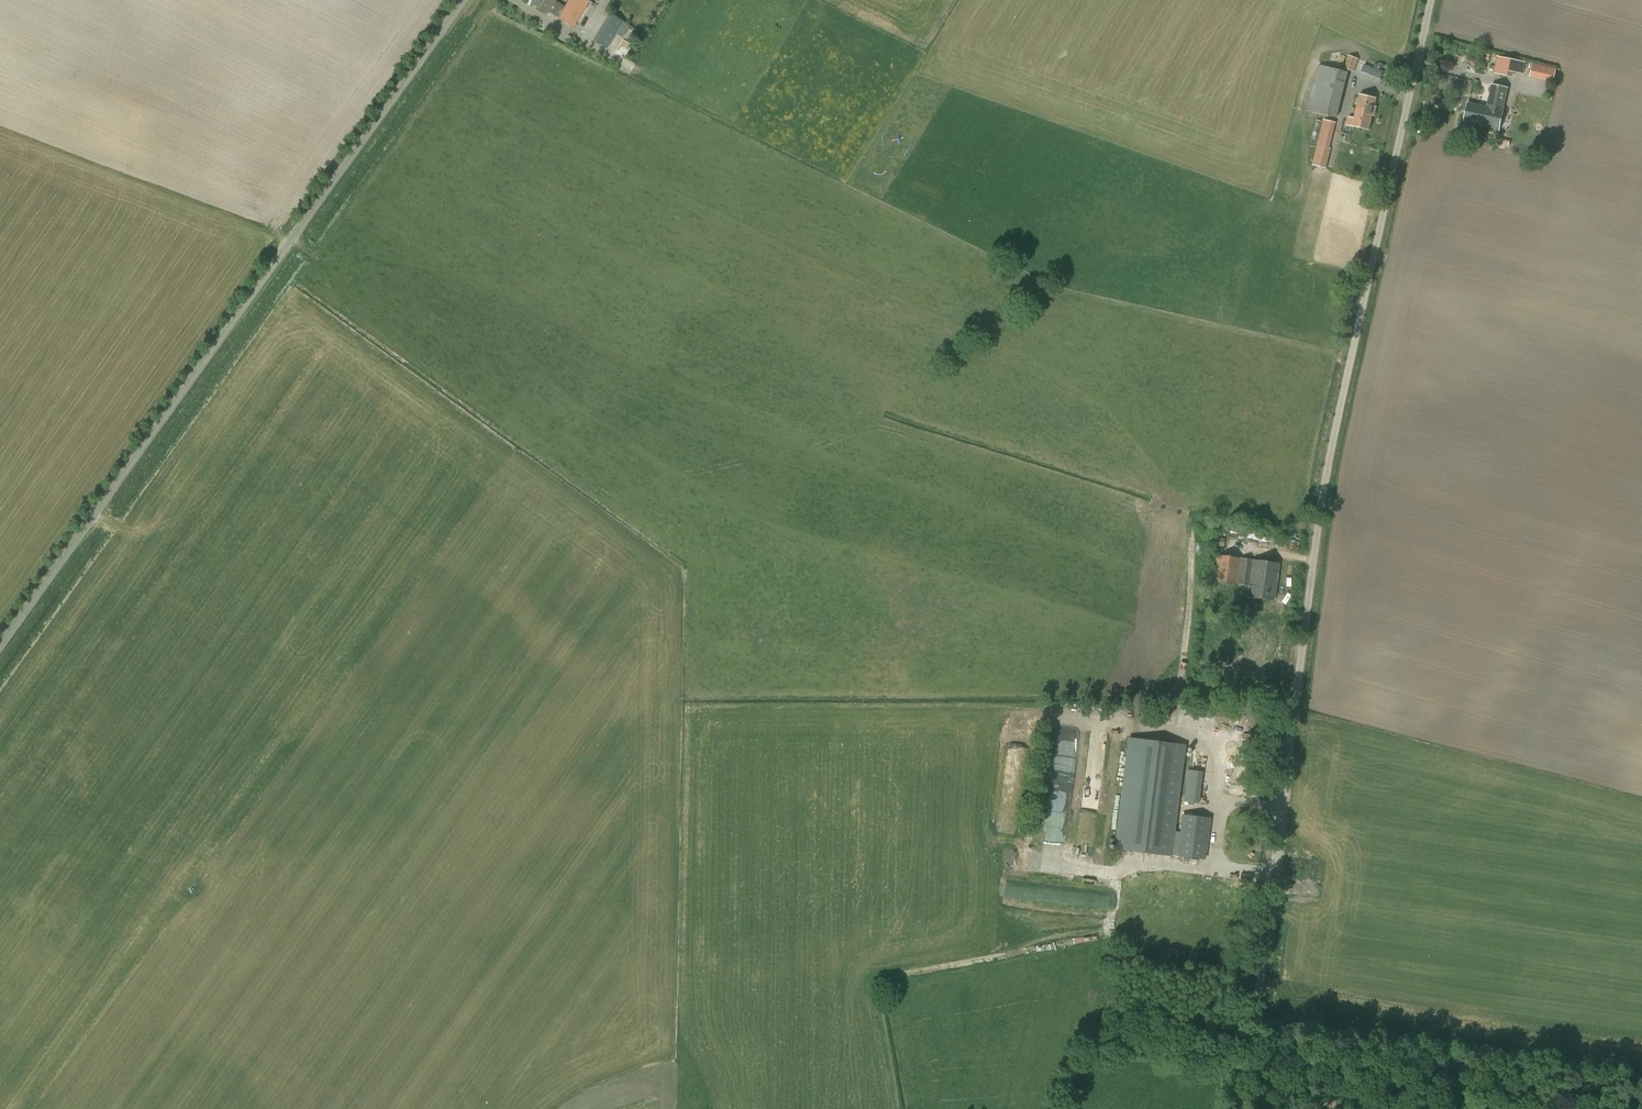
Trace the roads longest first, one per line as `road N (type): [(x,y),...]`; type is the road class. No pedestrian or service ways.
road 1 (unclassified): [(1241,1108),(1323,465),(1429,0)]
road 2 (unclassified): [(0,650),(465,0)]

